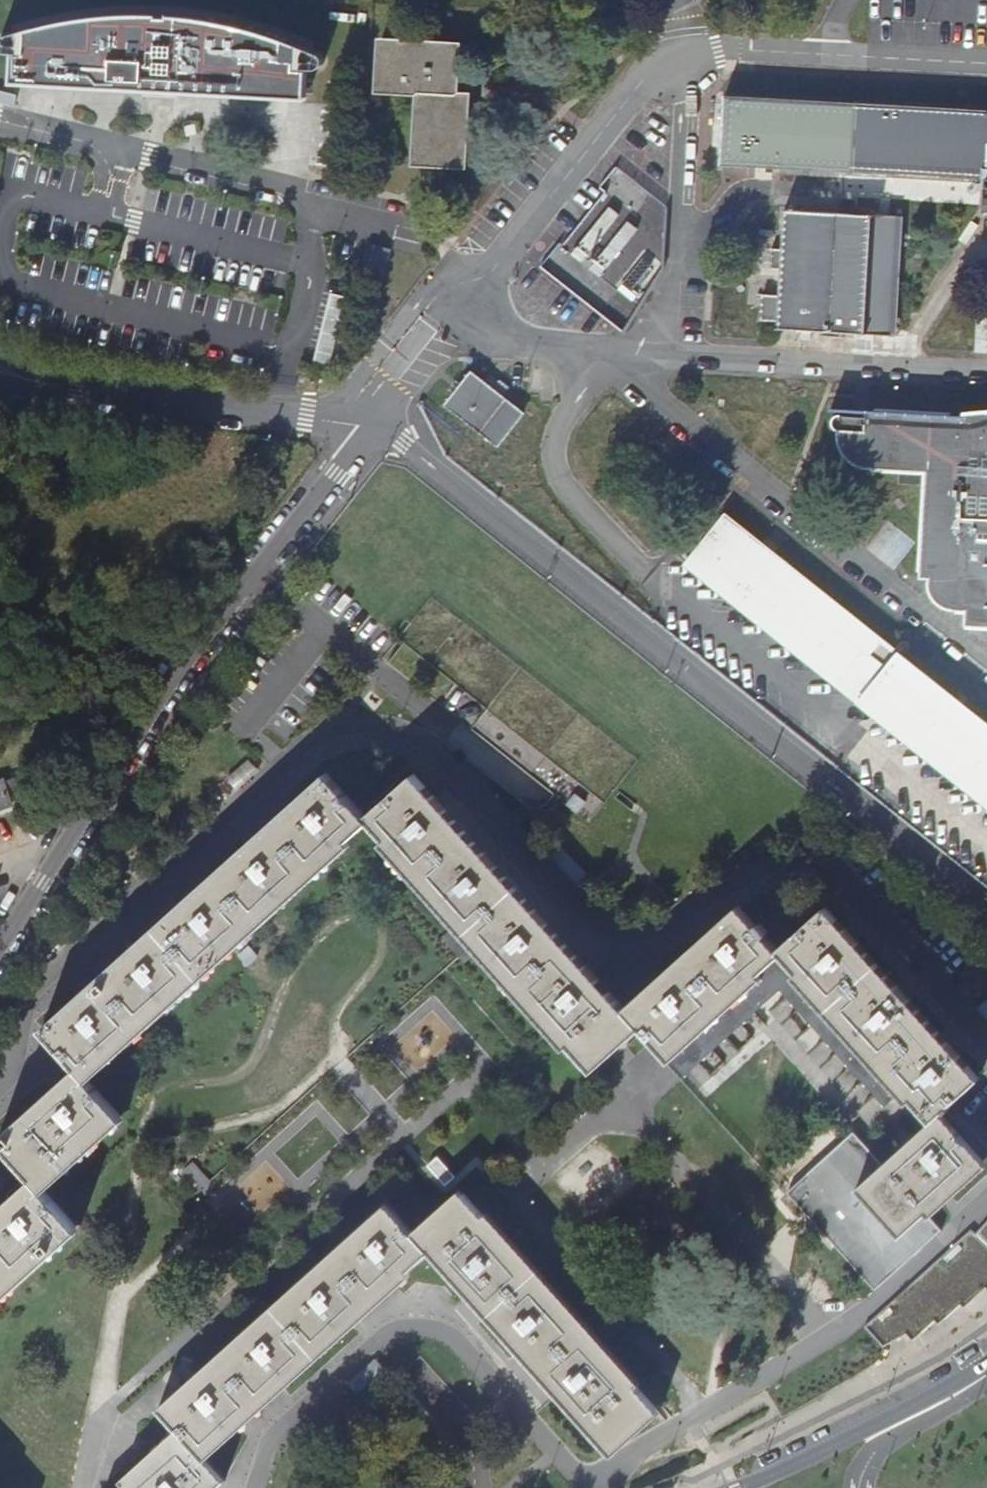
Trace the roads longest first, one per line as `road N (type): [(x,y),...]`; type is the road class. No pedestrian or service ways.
road 1 (residential): [(986,1040),(835,871),(814,860),(757,872),(651,932),(602,931),(437,751),(405,733),(361,725),(298,752),(38,989),(23,1017),(12,1073),(0,1085)]
road 2 (residential): [(376,423),(986,907)]
road 3 (residential): [(702,1413),(522,1205),(535,1164),(583,1125),(617,1118),(647,1132),(832,1335)]
road 4 (residential): [(0,954),(169,694),(376,423)]
road 5 (residential): [(256,1487),(285,1426),(404,1329),(452,1340),(585,1482),(615,1478),(647,1446),(702,1413)]
road 6 (residential): [(376,423),(42,384),(0,367)]
road 7 (primary): [(986,1365),(745,1487)]
road 8 (residential): [(832,1335),(986,1200)]
road 9 (secondary): [(986,1383),(883,1445),(859,1487)]
road 10 (residential): [(702,1413),(832,1335)]

